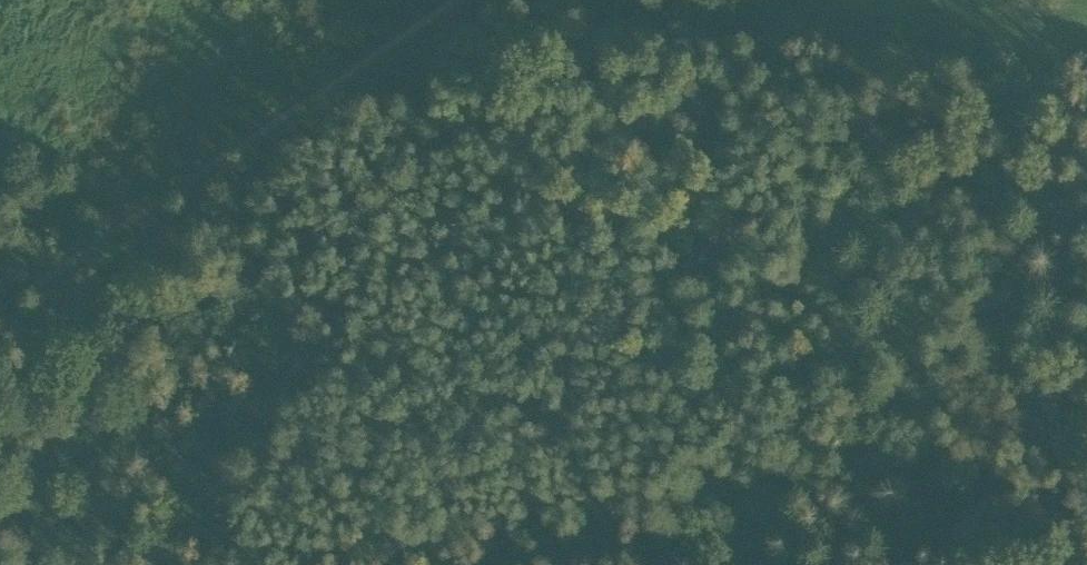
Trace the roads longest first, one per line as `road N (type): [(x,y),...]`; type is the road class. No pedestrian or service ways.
road 1 (track): [(1080,564),(1012,344),(984,86)]

